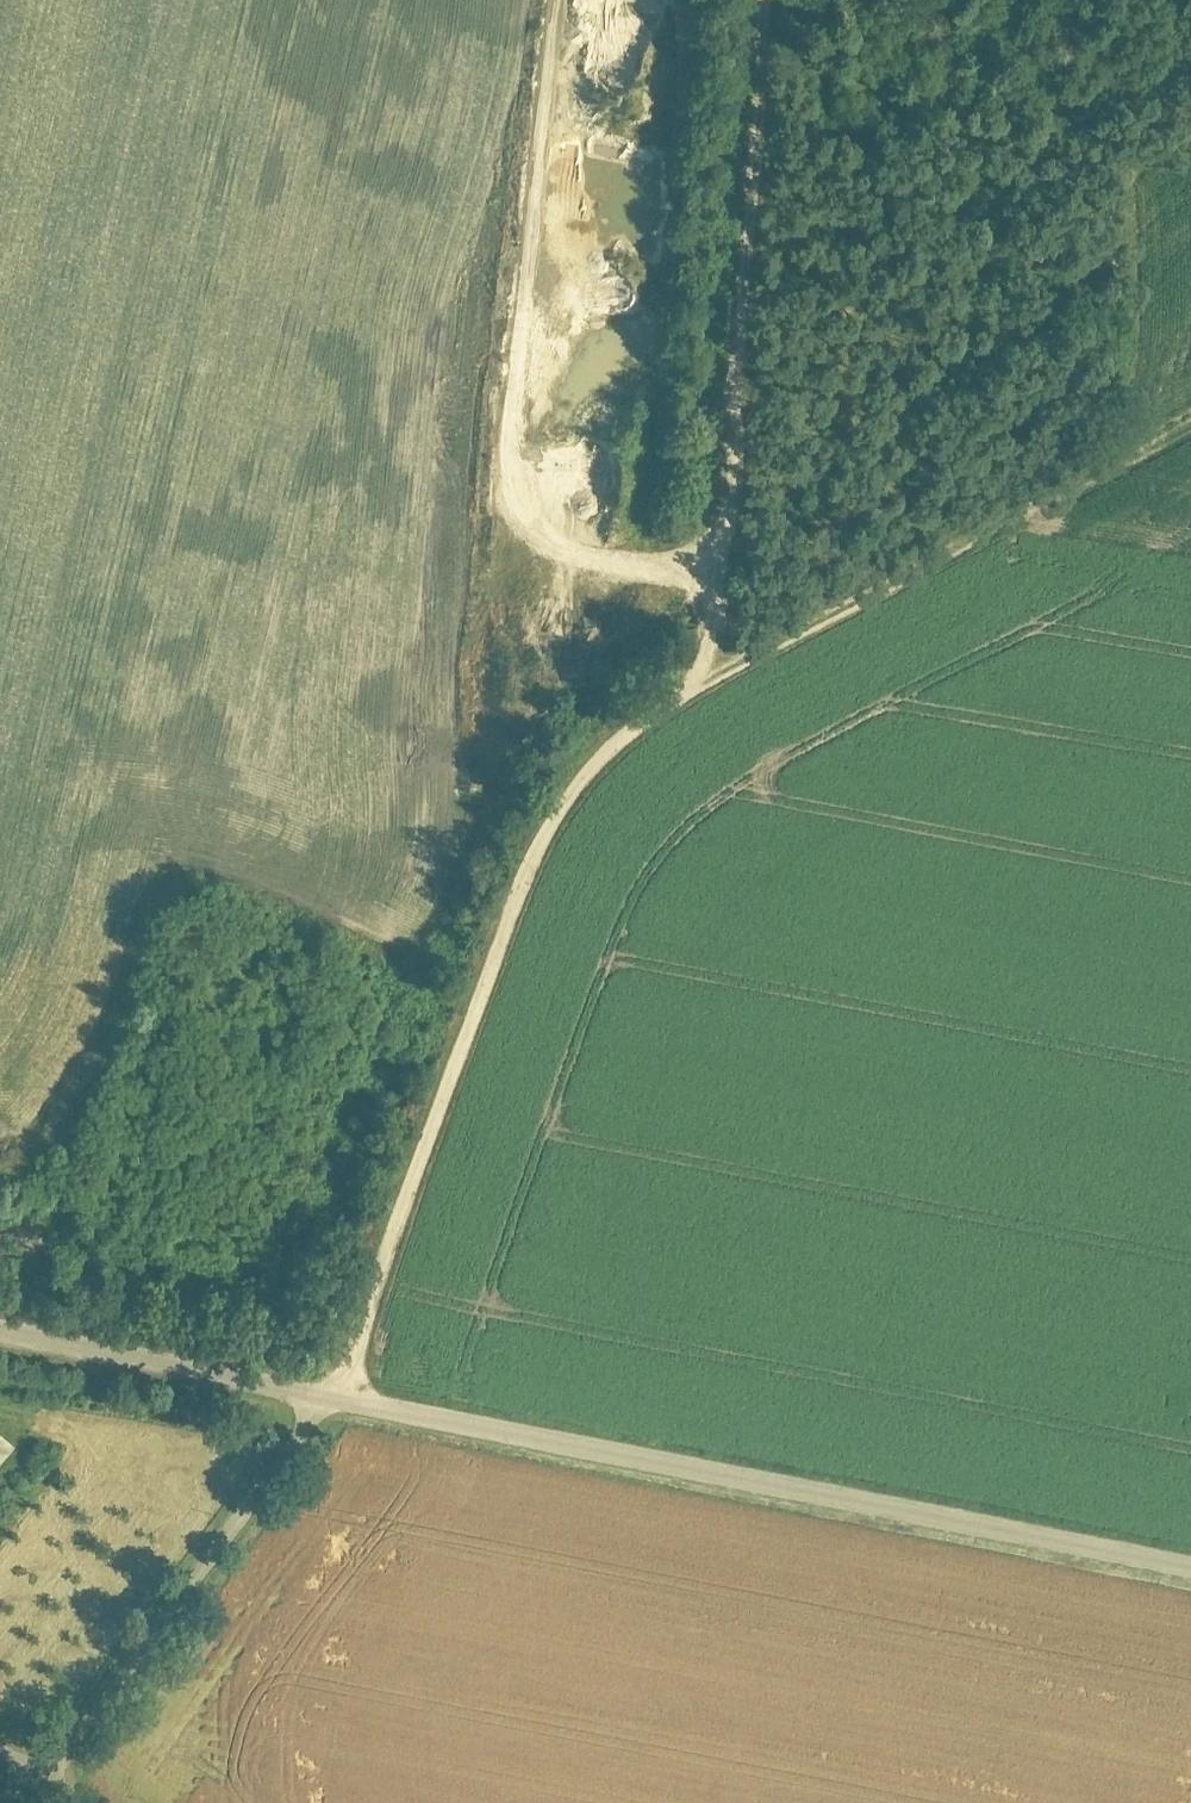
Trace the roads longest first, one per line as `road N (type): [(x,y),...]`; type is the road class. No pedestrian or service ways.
road 1 (residential): [(1190,1567),(0,1333)]
road 2 (track): [(330,1399),(528,852),(580,771),(638,711),(691,684)]
road 3 (track): [(691,684),(711,647),(764,0)]
road 4 (track): [(691,684),(1190,422)]

